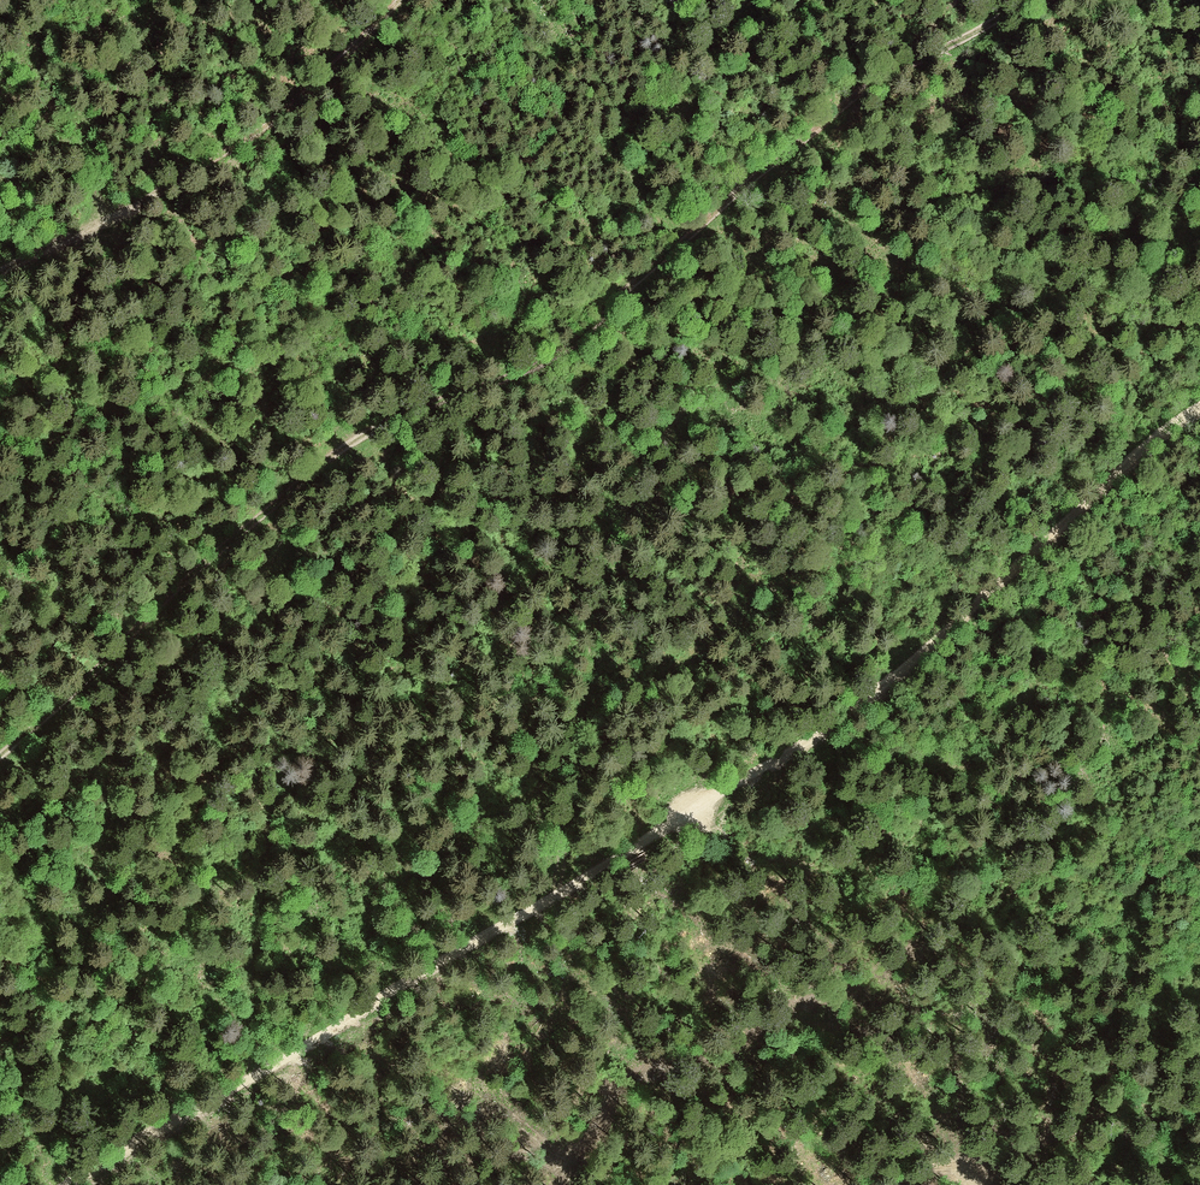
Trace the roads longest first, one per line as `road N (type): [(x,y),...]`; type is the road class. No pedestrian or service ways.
road 1 (track): [(74,1184),(826,734),(962,621),(1094,493),(1199,410)]
road 2 (track): [(0,759),(251,518),(327,465),(571,350),(654,267),(863,91),(1034,0)]
road 3 (track): [(549,905),(589,703),(624,374),(654,267)]
road 4 (track): [(398,0),(298,99),(205,169),(0,275)]

